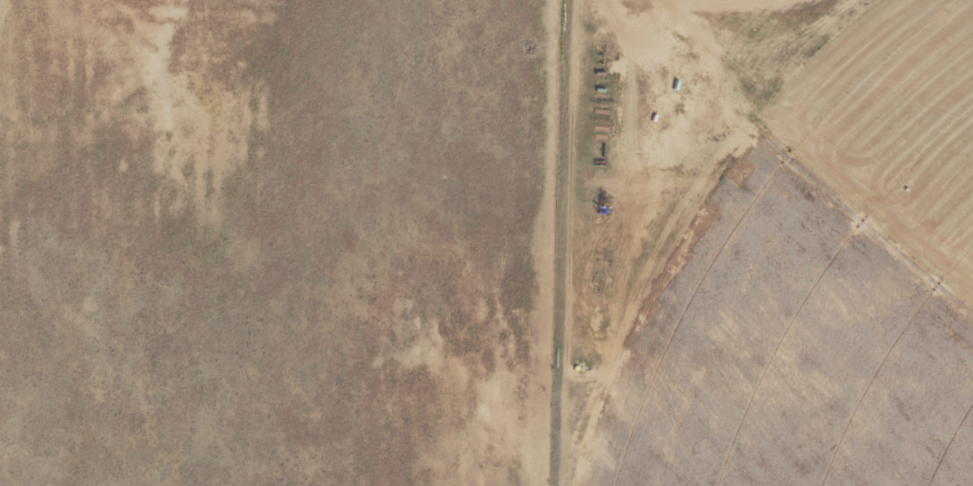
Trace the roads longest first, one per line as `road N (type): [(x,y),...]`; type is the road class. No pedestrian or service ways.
road 1 (residential): [(581,0),(578,352)]

